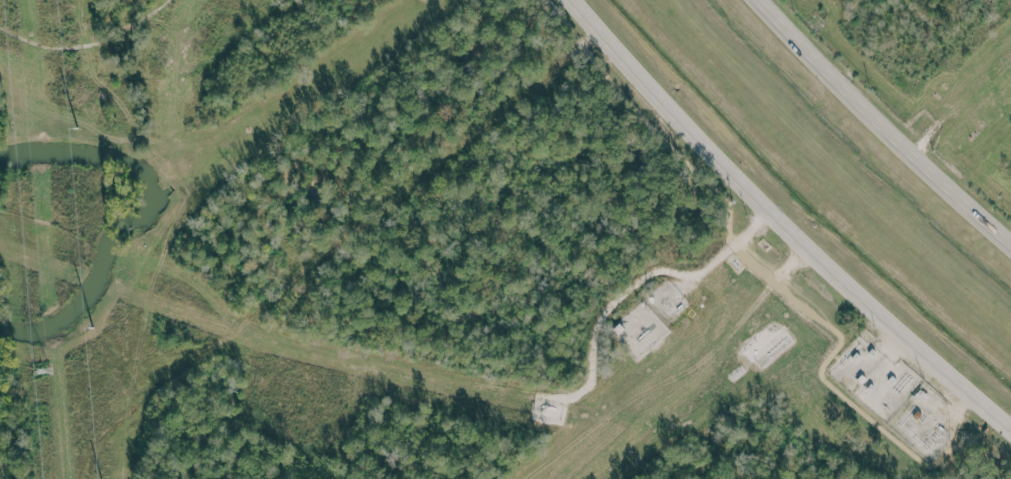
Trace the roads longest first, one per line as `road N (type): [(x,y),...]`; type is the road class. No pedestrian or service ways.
road 1 (track): [(594,21),(557,62),(105,428)]
road 2 (primary): [(577,0),(839,275),(1010,424)]
road 3 (primary): [(1010,248),(757,0)]

